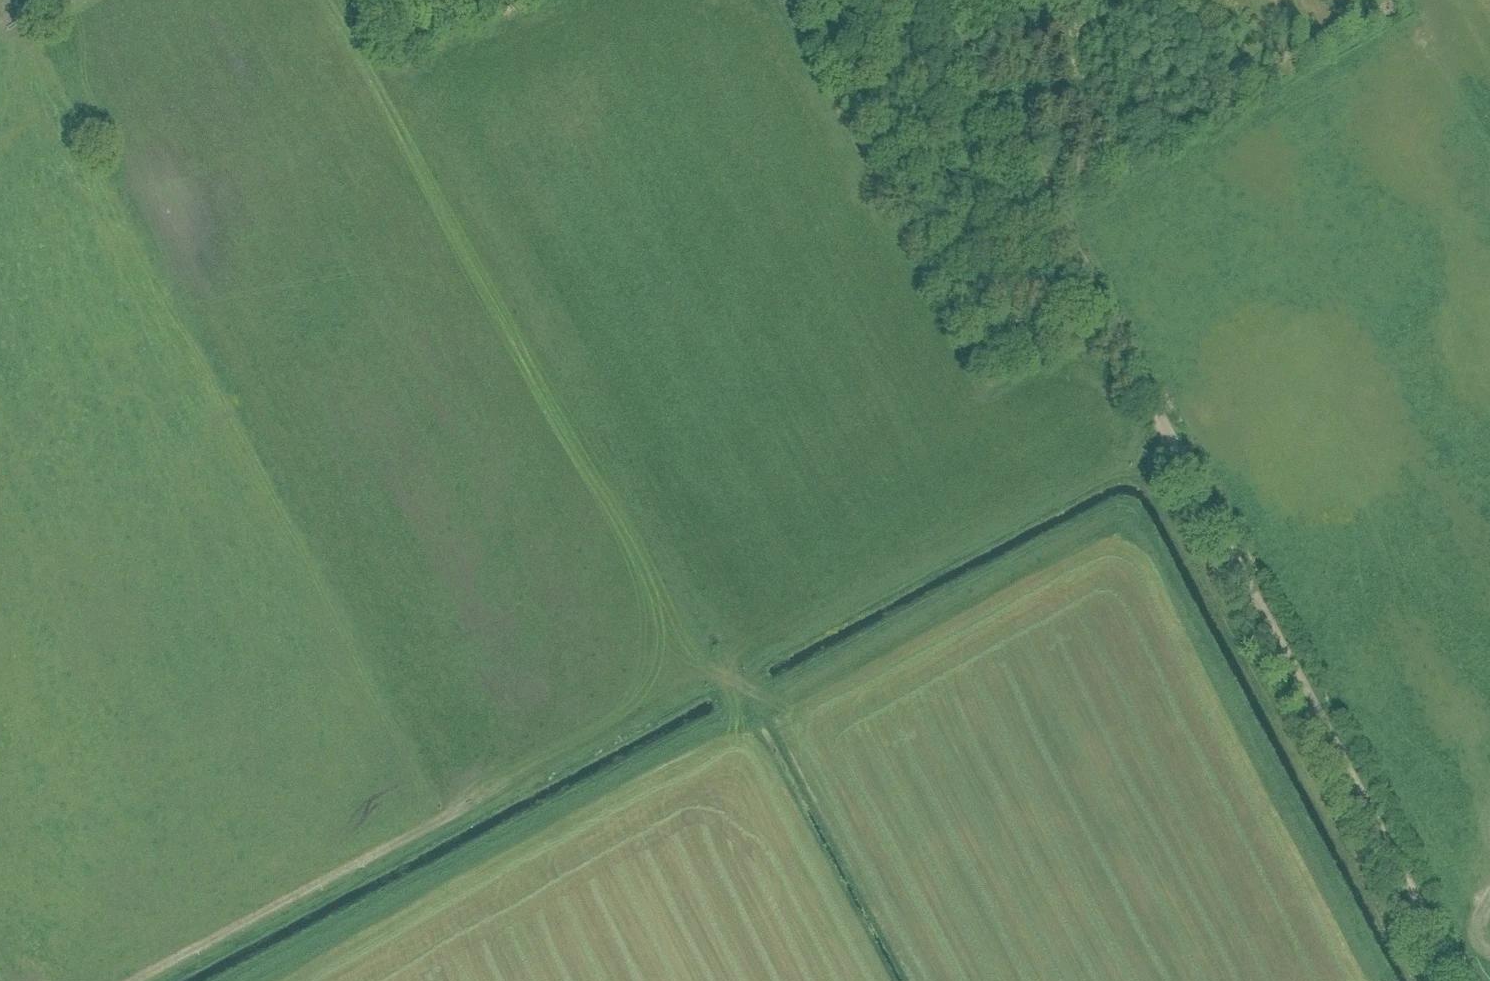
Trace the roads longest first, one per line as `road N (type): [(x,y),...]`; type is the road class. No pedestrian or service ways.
road 1 (track): [(749,665),(142,980)]

